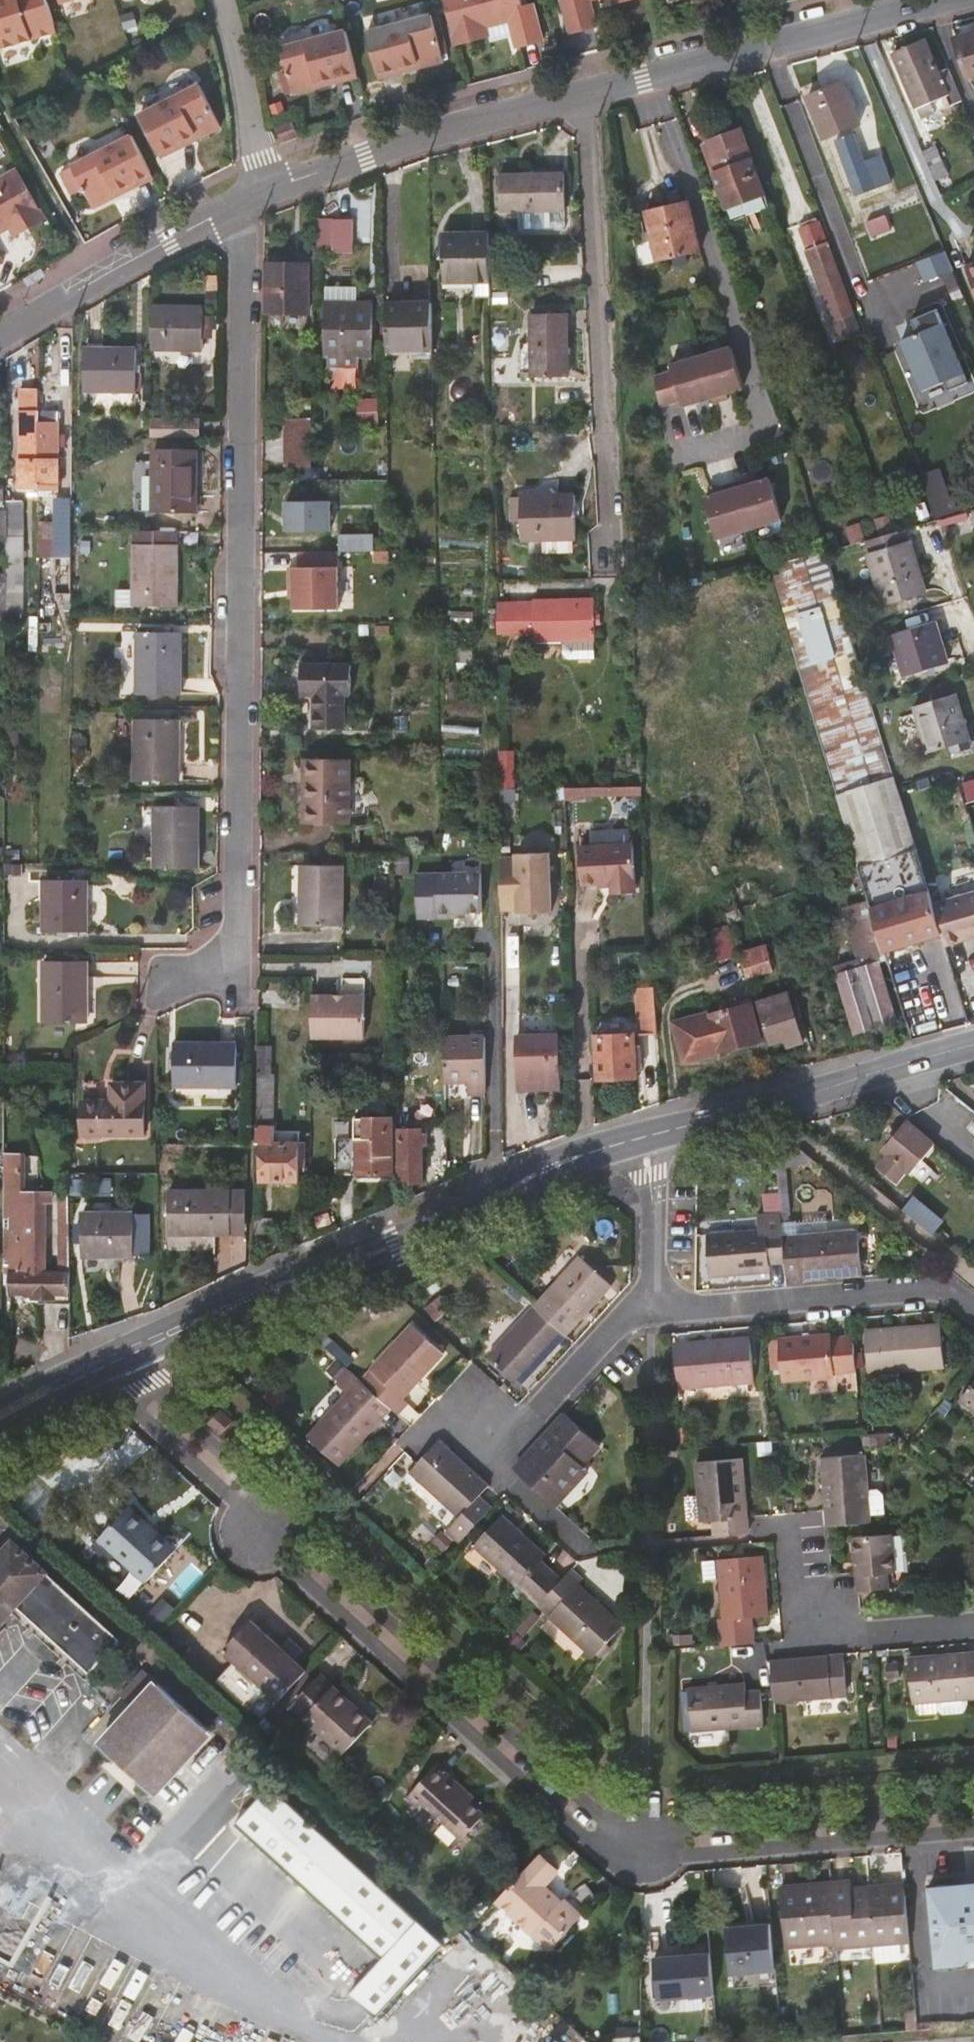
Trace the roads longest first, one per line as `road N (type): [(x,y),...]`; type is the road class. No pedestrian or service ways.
road 1 (residential): [(111,1355),(236,1494),(253,1539),(587,1831),(641,1850),(684,1851),(973,1825)]
road 2 (residential): [(230,210),(246,262),(239,937),(211,975),(166,990)]
road 3 (residential): [(264,196),(420,141),(953,0)]
road 4 (secondary): [(645,1137),(498,1187),(111,1355)]
road 5 (secondary): [(973,1045),(645,1137)]
road 6 (residential): [(658,1315),(921,1294),(958,1303),(973,1317)]
road 7 (residential): [(0,337),(230,210)]
road 8 (residential): [(479,1428),(528,1422),(586,1360),(658,1315)]
road 9 (unclassified): [(264,196),(220,0)]
road 10 (residential): [(658,1315),(658,1212),(645,1137)]
road 11 (residential): [(575,1551),(496,1480),(479,1428)]
road 12 (residential): [(797,1530),(808,1601),(820,1618),(859,1631)]
road 13 (secondary): [(111,1355),(0,1416)]

